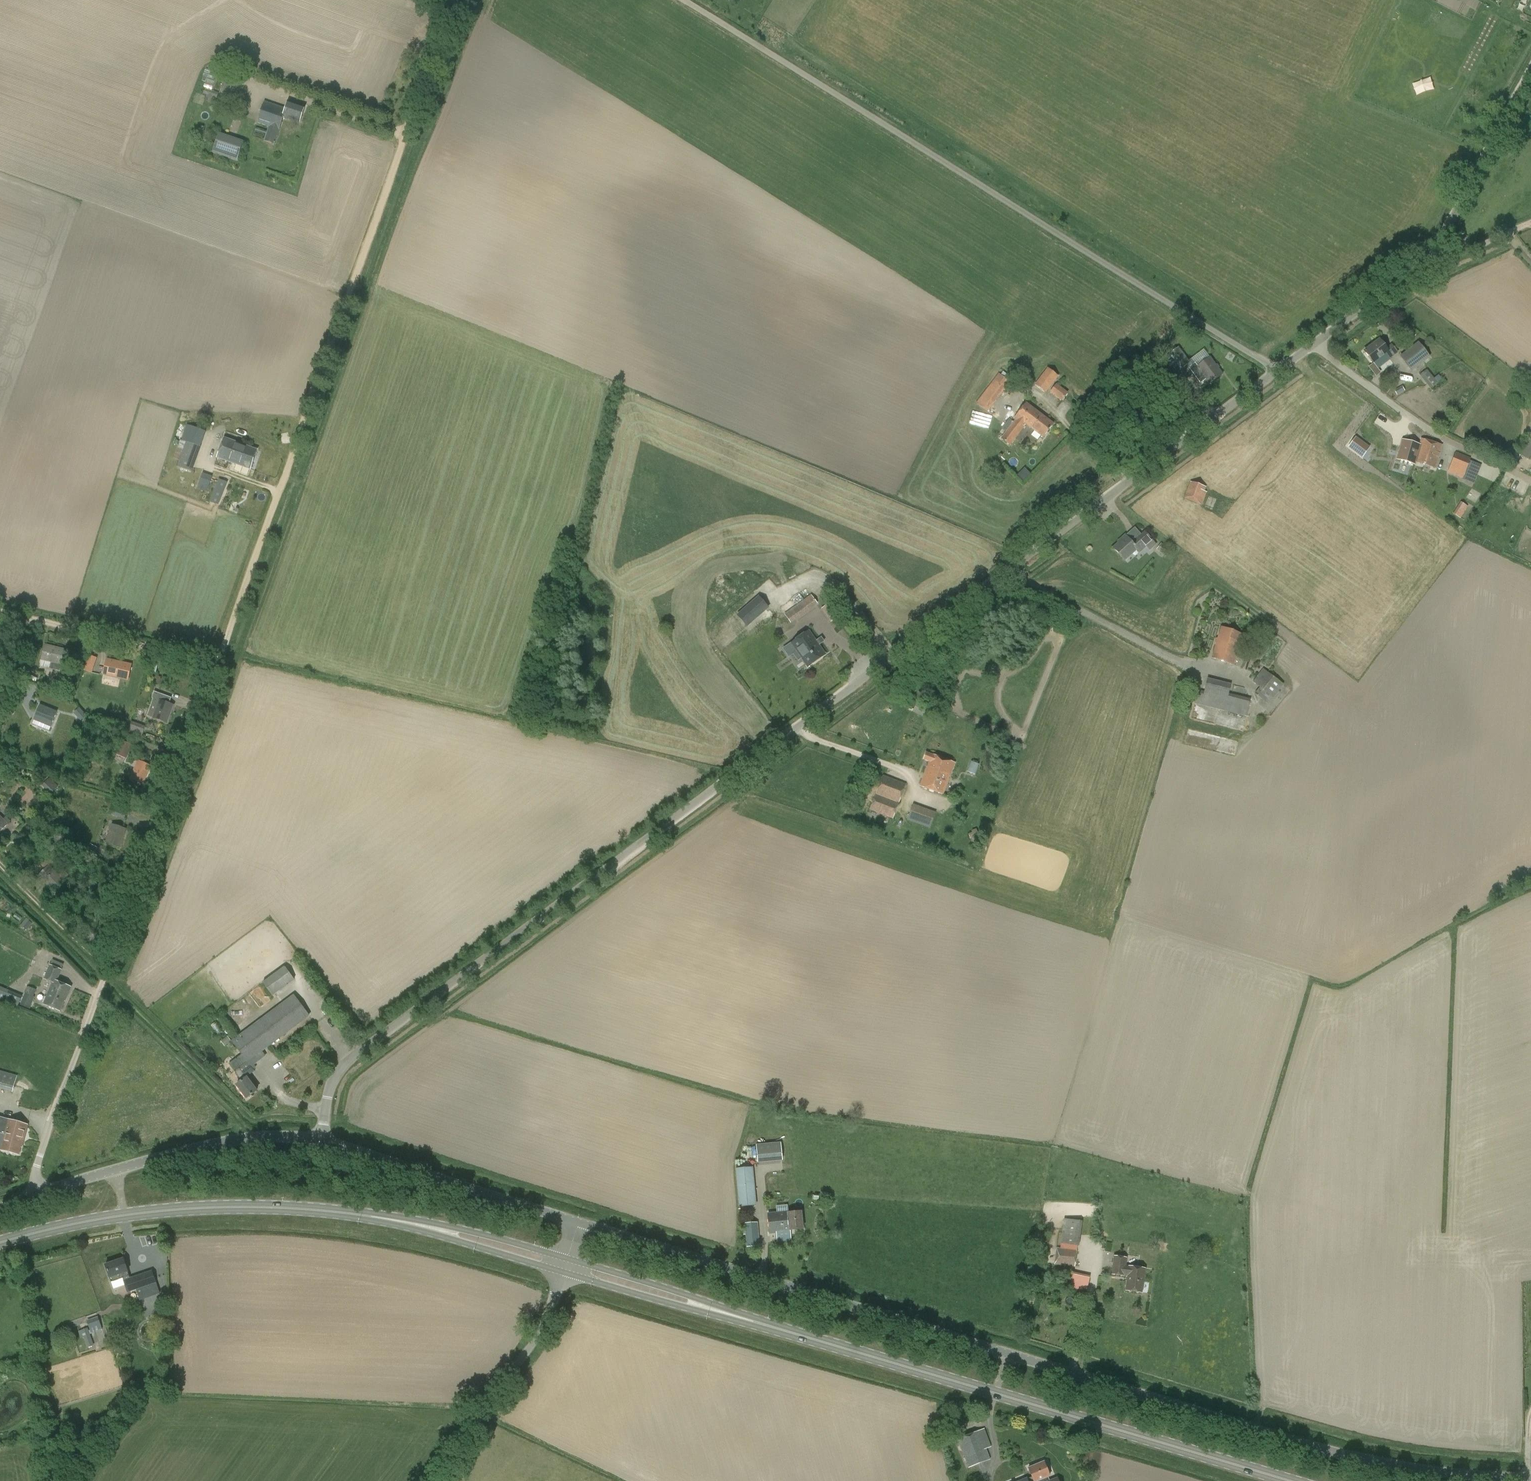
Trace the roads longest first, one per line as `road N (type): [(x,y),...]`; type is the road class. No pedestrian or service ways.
road 1 (unclassified): [(323,1140),(330,1090),(350,1058),(1277,370)]
road 2 (track): [(217,661),(454,0)]
road 3 (unclassified): [(1277,370),(683,0)]
road 4 (unclassified): [(1530,1480),(1349,1457),(1001,1353)]
road 5 (secondary): [(994,1393),(565,1264)]
road 6 (secondary): [(565,1264),(342,1212),(234,1207),(124,1215)]
road 7 (unclassified): [(1001,1353),(578,1223)]
road 8 (track): [(102,983),(217,661)]
road 9 (secondary): [(1289,1480),(994,1393)]
road 10 (unclassified): [(323,1140),(578,1223)]
road 11 (unclassified): [(431,1480),(534,1343),(565,1264)]
road 12 (unclassified): [(36,1195),(36,1170),(102,983)]
road 13 (track): [(0,611),(217,661)]
road 14 (unclassified): [(1420,263),(1530,71)]
road 15 (unclassified): [(118,1169),(243,1139),(323,1140)]
road 16 (unclassified): [(1277,370),(1420,263)]
road 17 (track): [(0,863),(107,969)]
road 18 (secondary): [(0,1244),(124,1215)]

